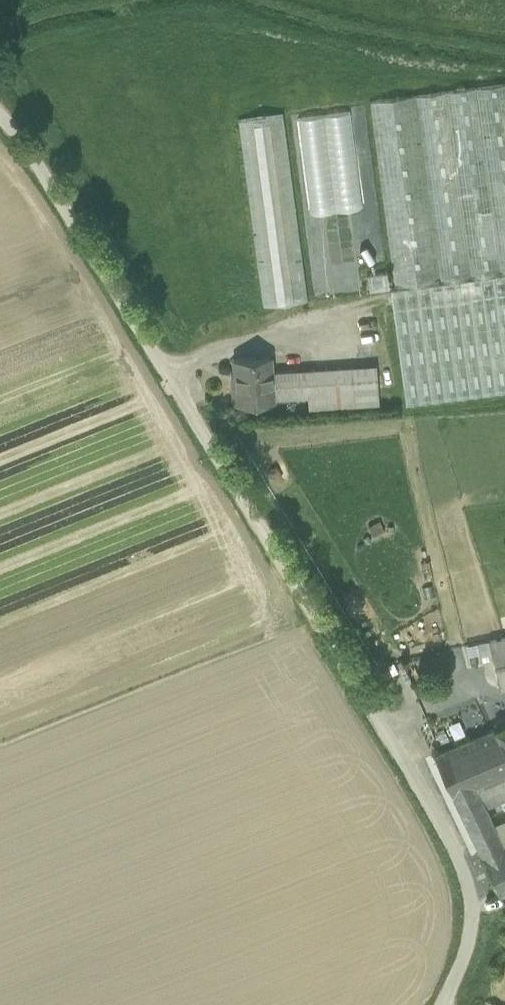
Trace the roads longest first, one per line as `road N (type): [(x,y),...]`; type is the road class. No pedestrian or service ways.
road 1 (residential): [(435,1004),(467,933),(467,880),(166,371),(0,123)]
road 2 (track): [(166,371),(281,331),(375,314)]
road 3 (track): [(374,720),(504,699)]

